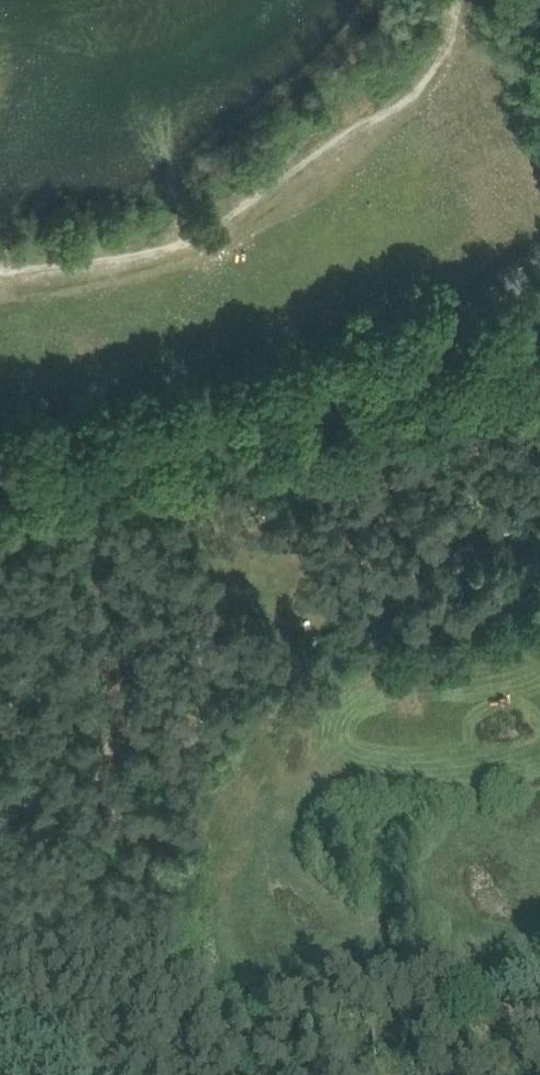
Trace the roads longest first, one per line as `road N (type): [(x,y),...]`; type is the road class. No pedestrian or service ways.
road 1 (unclassified): [(539,265),(423,350),(373,373),(104,456),(0,470)]

